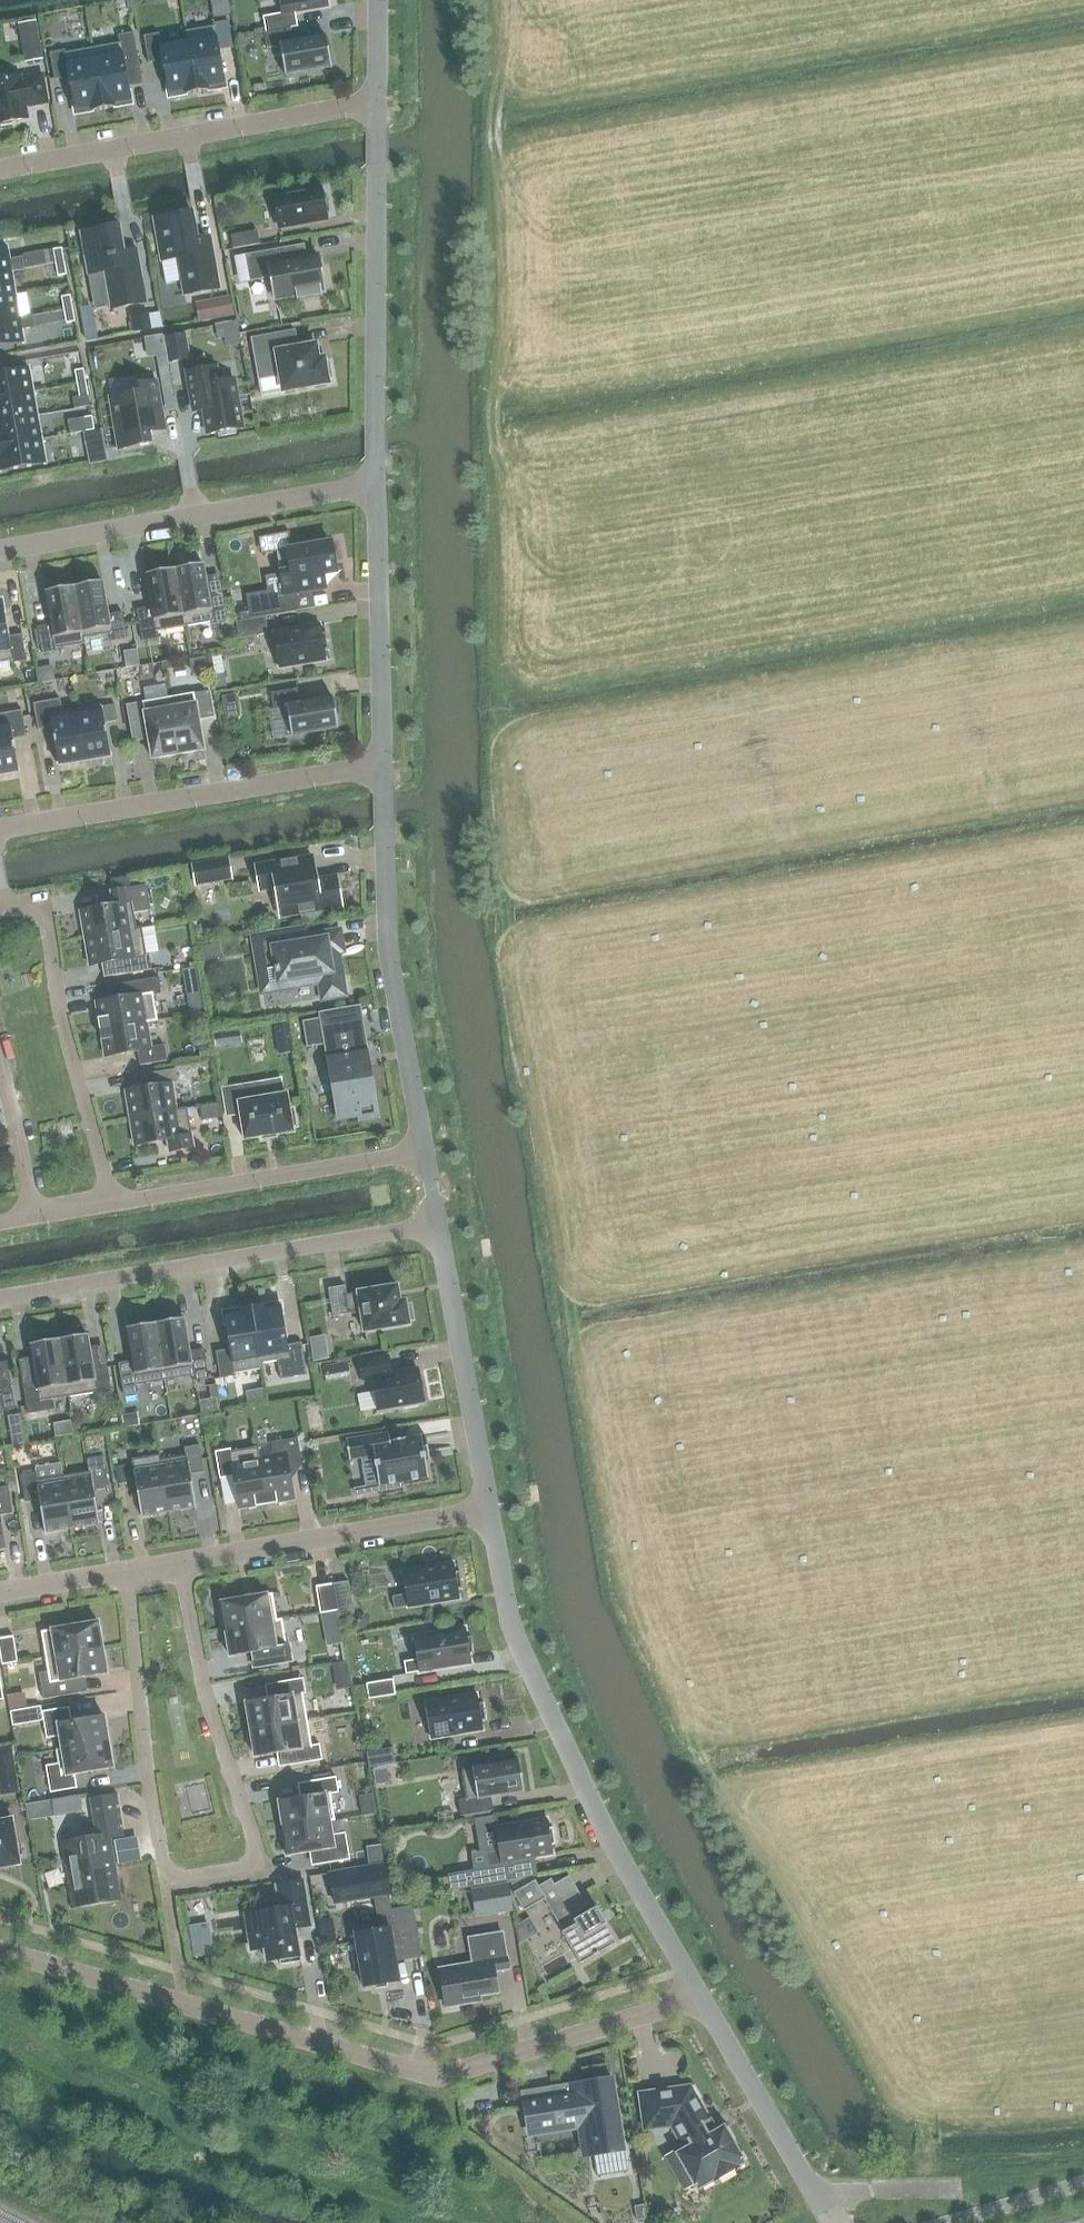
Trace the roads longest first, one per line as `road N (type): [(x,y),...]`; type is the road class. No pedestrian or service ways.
road 1 (residential): [(0,1951),(437,2076),(701,1998)]
road 2 (residential): [(184,1564),(205,1705),(260,1866),(169,1885),(147,1777),(127,1573)]
road 3 (residential): [(701,1998),(608,1838),(517,1645),(489,1510)]
road 4 (residential): [(0,1298),(437,1227)]
road 5 (residential): [(423,1150),(387,938),(382,765)]
road 6 (residential): [(0,828),(382,765)]
road 7 (residential): [(377,485),(377,101)]
road 8 (residential): [(0,170),(377,101)]
road 9 (residential): [(0,549),(377,485)]
road 10 (residential): [(1,910),(33,906),(45,915),(58,1015),(113,1200)]
road 11 (residential): [(423,1150),(113,1200)]
road 12 (residential): [(489,1510),(184,1564)]
road 13 (residential): [(489,1510),(437,1227)]
road 14 (residential): [(382,765),(377,485)]
road 15 (residential): [(701,1998),(832,2222)]
road 16 (residential): [(32,1215),(0,1070)]
road 17 (residential): [(127,1573),(0,1593)]

